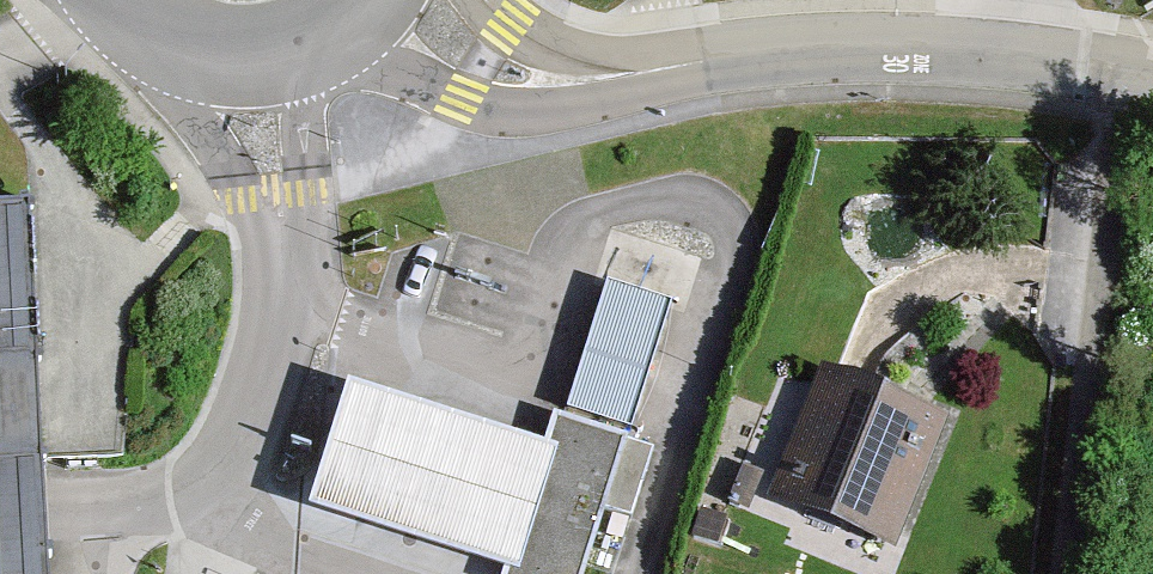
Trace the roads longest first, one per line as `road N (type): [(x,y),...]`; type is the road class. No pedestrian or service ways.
road 1 (residential): [(1152,73),(1110,57),(861,42),(555,75),(491,62),(411,0)]
road 2 (track): [(1110,57),(1058,573)]
road 3 (primary): [(121,0),(152,29),(204,52),(259,56),(309,43),(364,0)]

